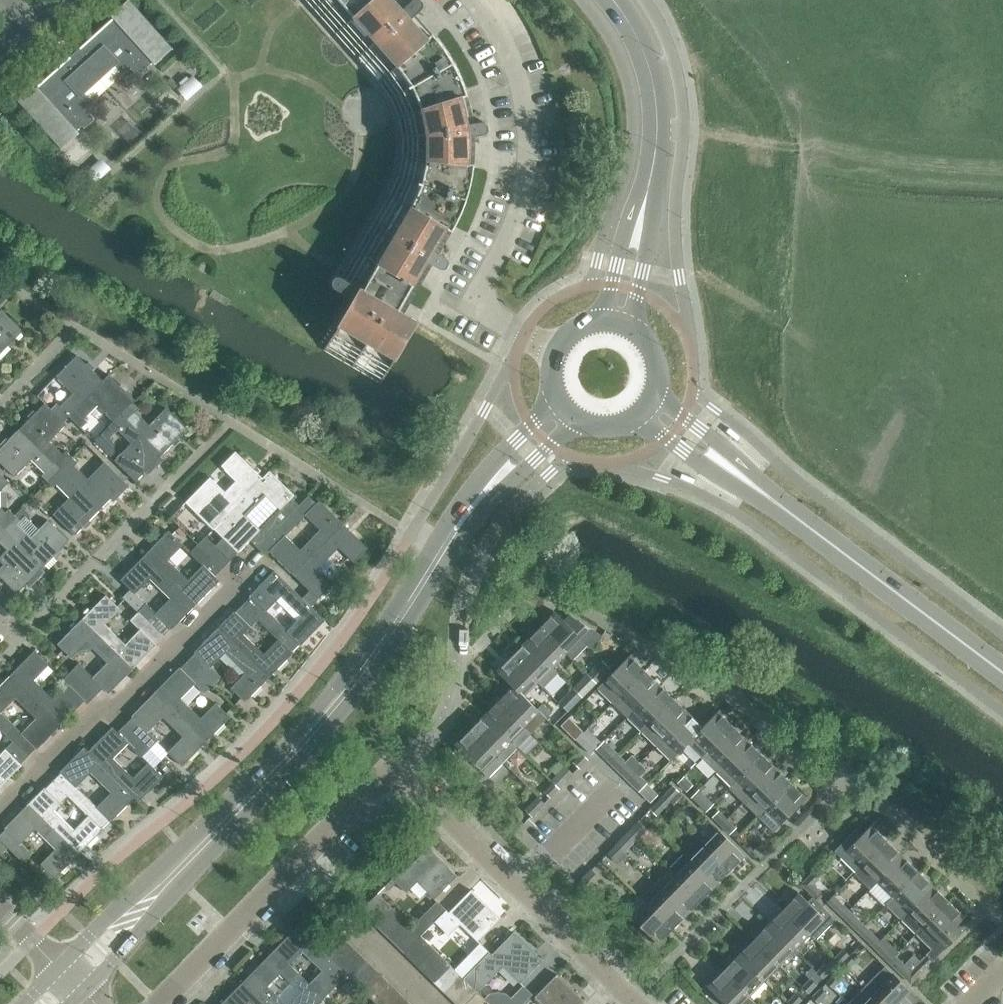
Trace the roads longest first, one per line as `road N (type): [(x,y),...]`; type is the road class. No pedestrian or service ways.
road 1 (secondary): [(68,979),(297,749),(379,651),(482,498),(567,411)]
road 2 (secondary): [(1002,676),(648,408)]
road 3 (residential): [(560,352),(522,339),(474,304),(516,235),(530,186),(524,100),(476,0)]
road 4 (track): [(1002,171),(658,131)]
road 5 (secondary): [(622,325),(653,174),(658,100),(636,33),(609,0)]
road 6 (residential): [(159,1003),(400,763)]
road 7 (residential): [(0,808),(94,712),(125,702),(243,583)]
road 8 (residential): [(644,1003),(521,882)]
road 9 (residential): [(521,882),(400,763)]
road 10 (residential): [(521,882),(617,789)]

